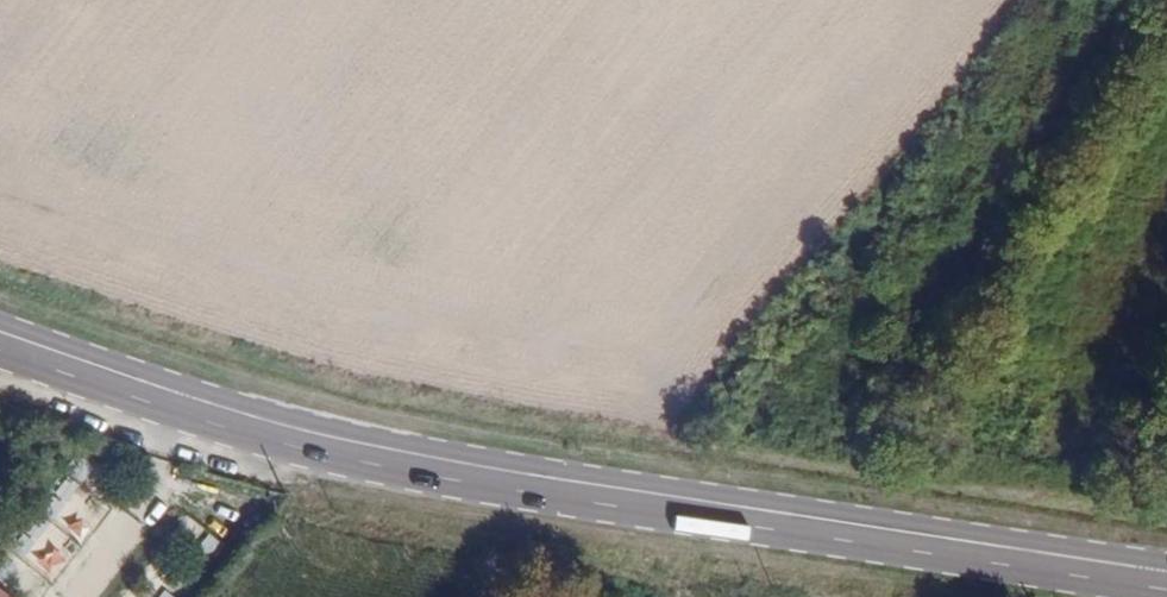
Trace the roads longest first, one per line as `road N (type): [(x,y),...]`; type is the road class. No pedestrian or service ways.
road 1 (primary): [(114,380),(264,427),(465,470),(1112,570)]
road 2 (primary): [(114,380),(0,336)]

